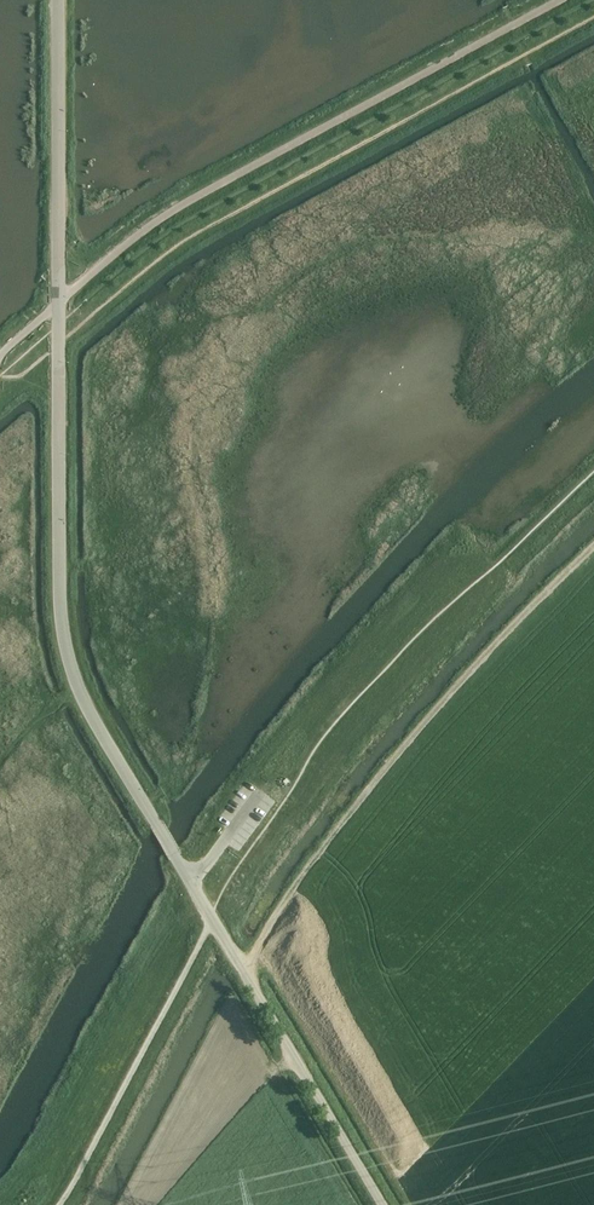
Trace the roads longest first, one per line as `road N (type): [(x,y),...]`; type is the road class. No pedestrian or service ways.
road 1 (unclassified): [(382,1204),(72,673),(58,597),(58,0)]
road 2 (track): [(60,1204),(212,918)]

